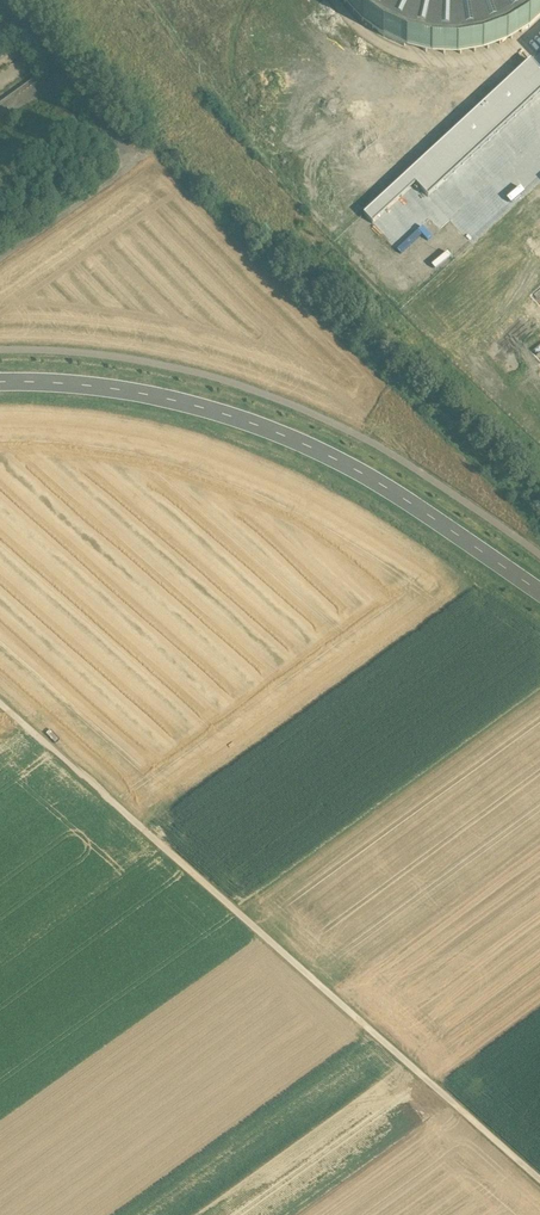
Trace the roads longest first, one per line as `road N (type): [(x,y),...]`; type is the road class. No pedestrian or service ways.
road 1 (track): [(0,704),(539,1175)]
road 2 (secondary): [(0,380),(142,394),(279,434),(351,467),(539,590)]
road 3 (track): [(539,553),(384,447),(292,403),(193,368),(66,349),(0,350)]
road 4 (track): [(145,152),(0,257)]

